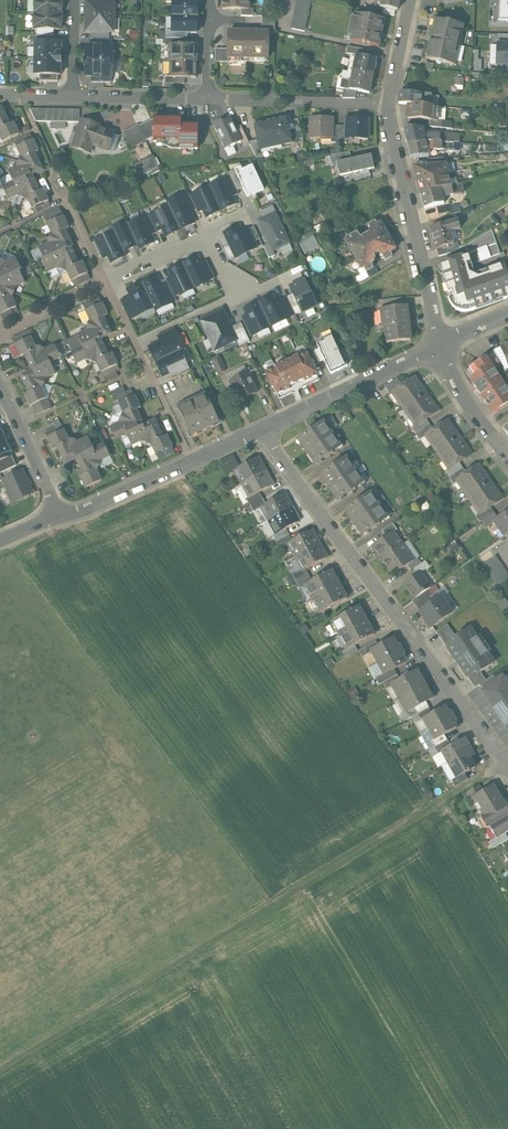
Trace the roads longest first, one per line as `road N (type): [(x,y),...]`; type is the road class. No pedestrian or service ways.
road 1 (track): [(0,1070),(507,762)]
road 2 (residential): [(262,429),(507,762)]
road 3 (residential): [(442,346),(390,104)]
road 4 (residential): [(262,429),(442,346)]
road 5 (residential): [(108,284),(192,460)]
road 6 (residential): [(212,100),(390,104)]
road 7 (residential): [(0,386),(61,515)]
road 8 (residential): [(61,515),(192,460)]
road 9 (residential): [(74,97),(212,100)]
road 10 (residential): [(507,458),(478,419),(442,346)]
road 11 (residential): [(108,284),(0,335)]

